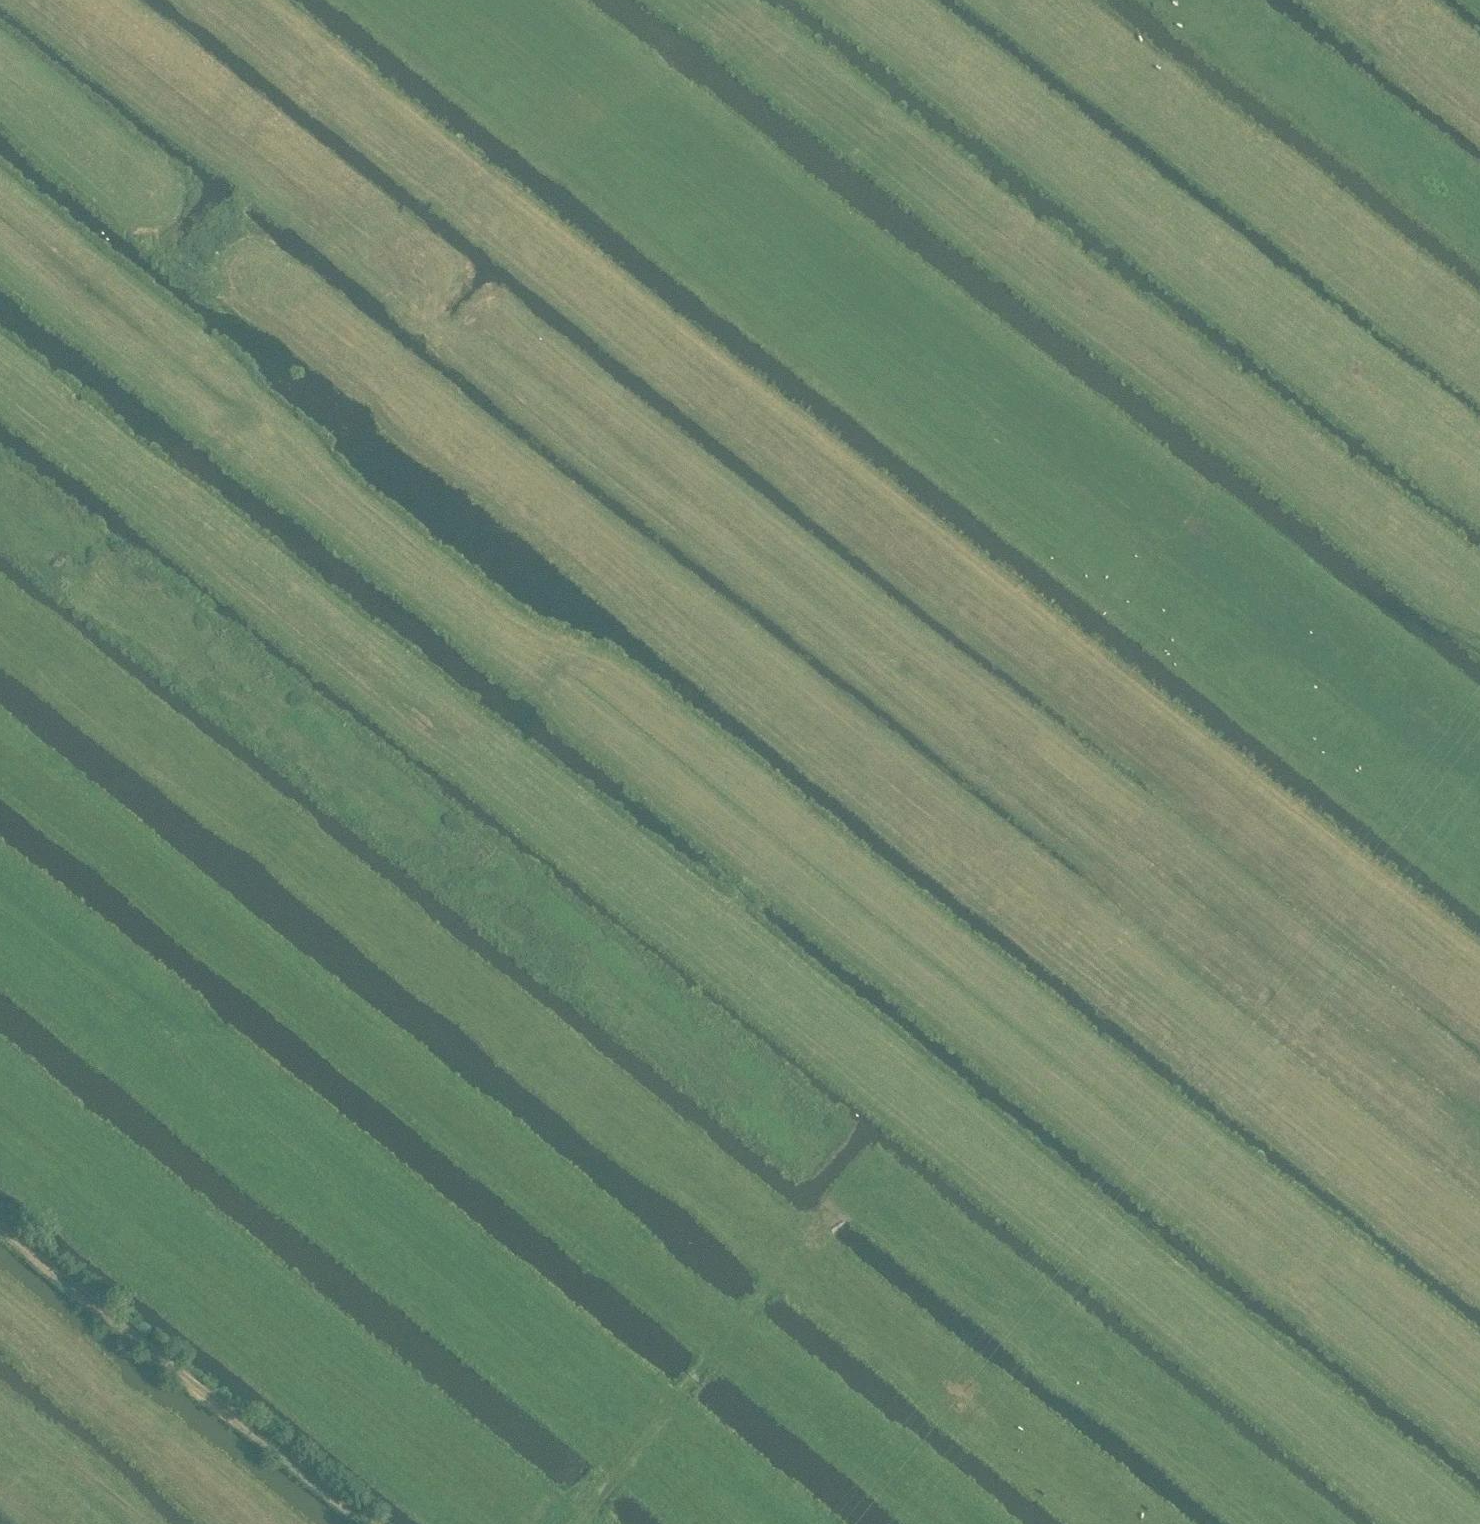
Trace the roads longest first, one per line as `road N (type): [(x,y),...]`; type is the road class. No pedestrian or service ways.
road 1 (track): [(851,1201),(589,1523)]

